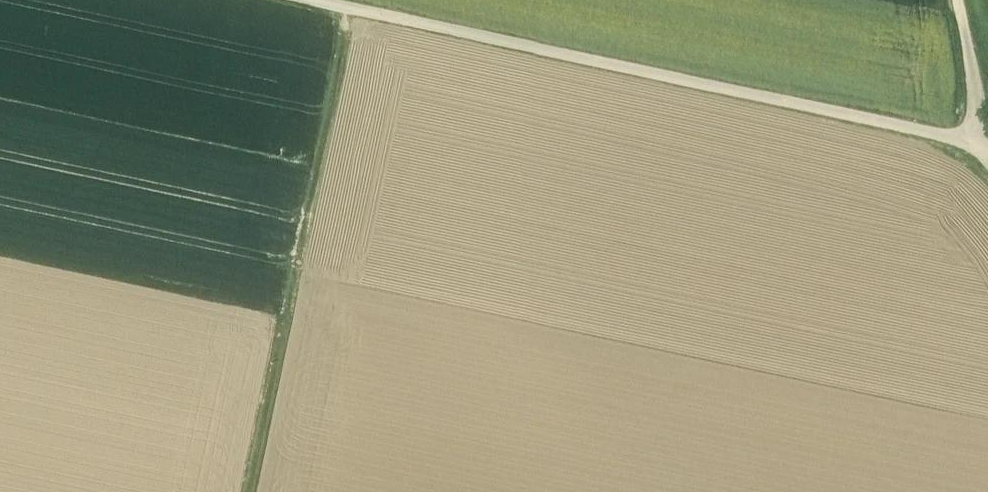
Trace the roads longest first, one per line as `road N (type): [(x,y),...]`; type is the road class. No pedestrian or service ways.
road 1 (track): [(987,146),(310,0)]
road 2 (track): [(354,9),(250,491)]
road 3 (track): [(958,0),(984,142)]

